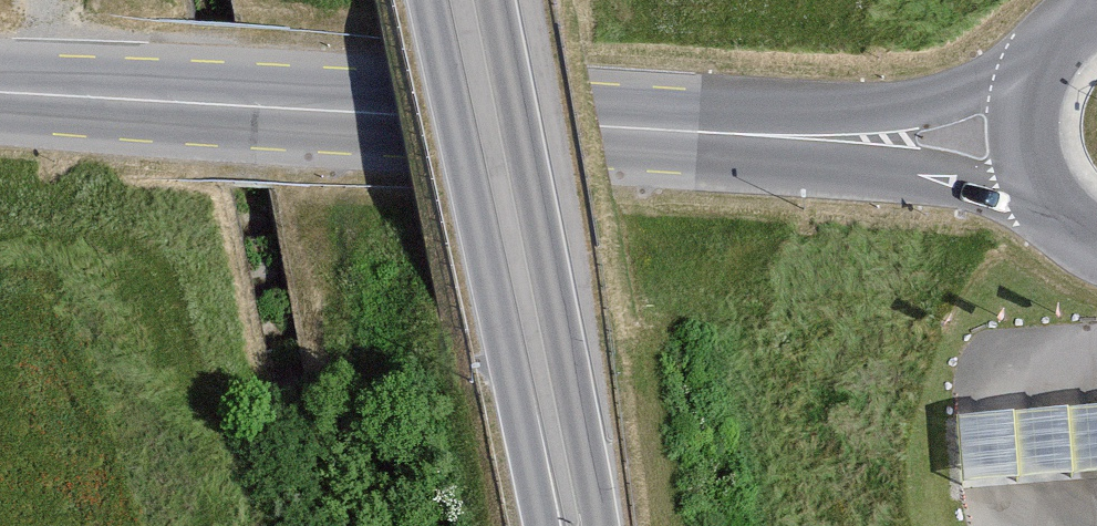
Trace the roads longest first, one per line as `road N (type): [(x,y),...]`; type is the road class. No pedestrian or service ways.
road 1 (tertiary): [(1046,125),(0,77)]
road 2 (primary): [(472,0),(574,525)]

